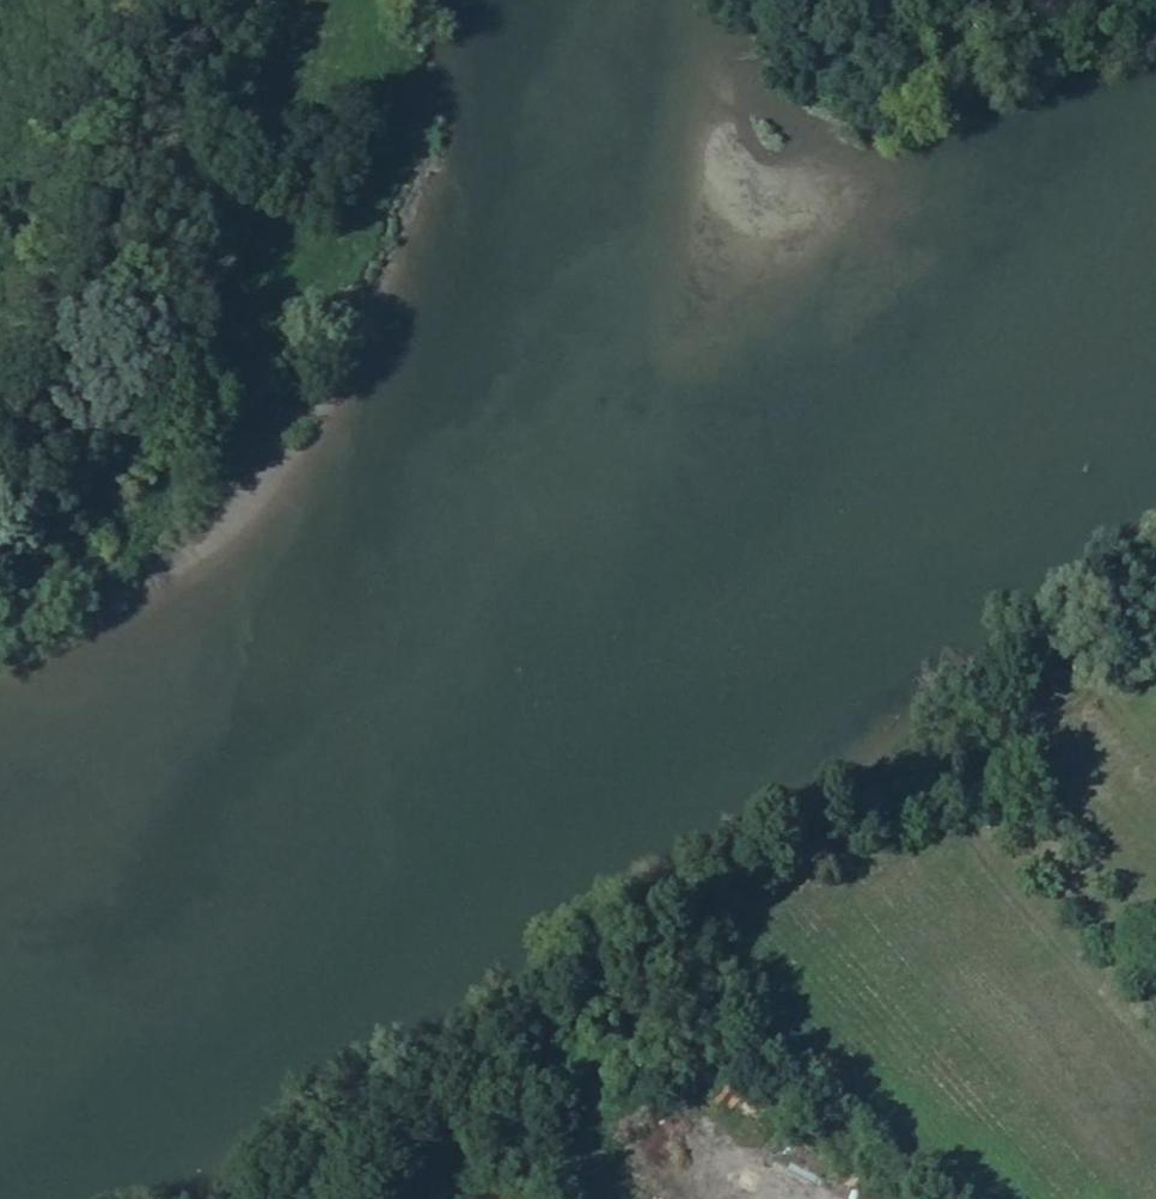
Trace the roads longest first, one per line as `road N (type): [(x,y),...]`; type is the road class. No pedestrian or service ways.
road 1 (track): [(0,536),(99,469),(207,355),(276,228)]

